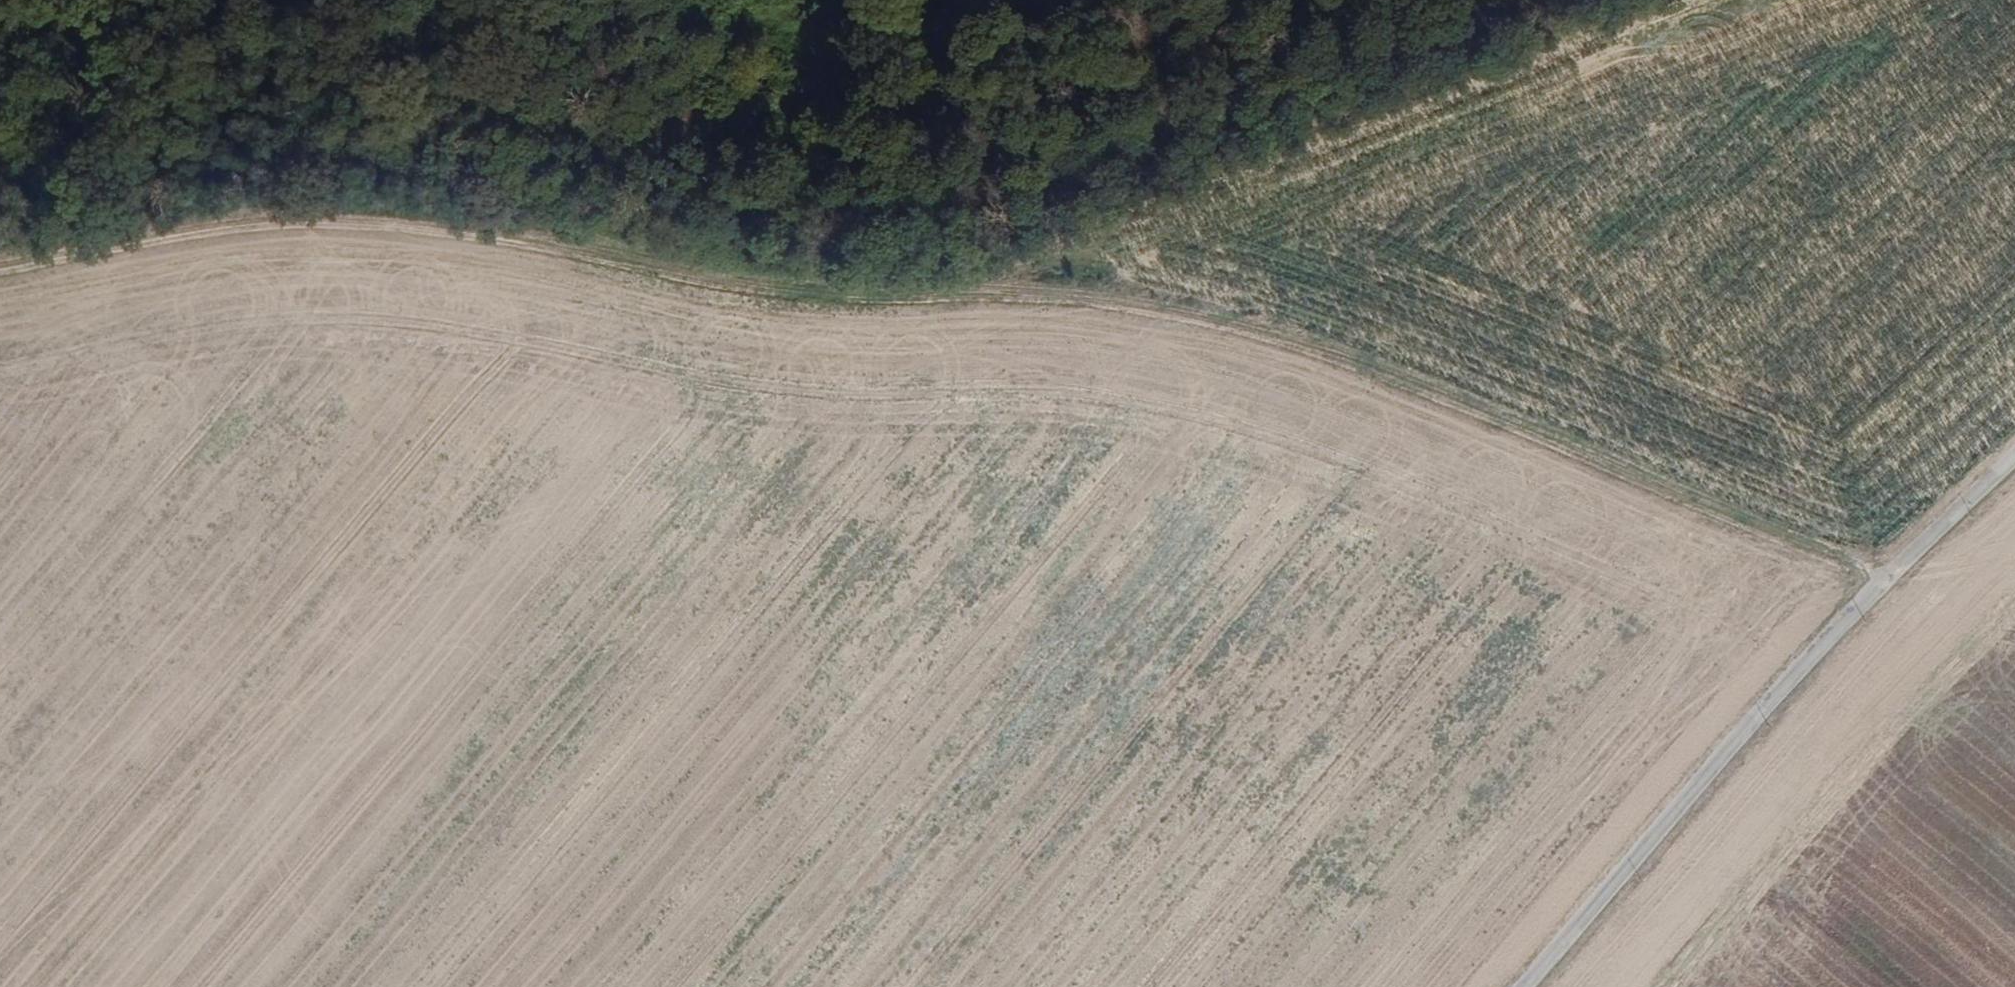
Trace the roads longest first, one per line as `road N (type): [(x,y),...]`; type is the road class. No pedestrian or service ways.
road 1 (track): [(0,251),(160,219),(366,206),(804,282),(1136,305),(1375,367),(1886,583)]
road 2 (unclassified): [(1535,986),(1886,583)]
road 3 (residential): [(1886,583),(2014,463)]

